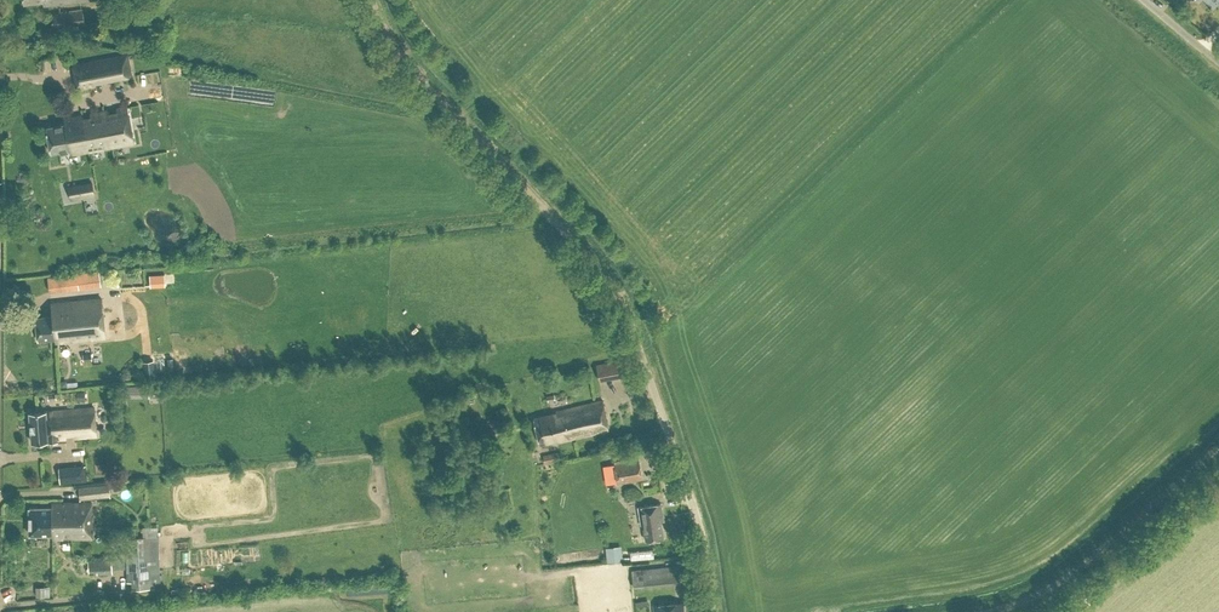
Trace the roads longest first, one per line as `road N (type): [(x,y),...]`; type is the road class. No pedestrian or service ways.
road 1 (unclassified): [(715,611),(693,504),(647,364),(611,283),(459,121),(391,37),(374,0)]
road 2 (unclassified): [(984,611),(1062,578),(1218,445)]

